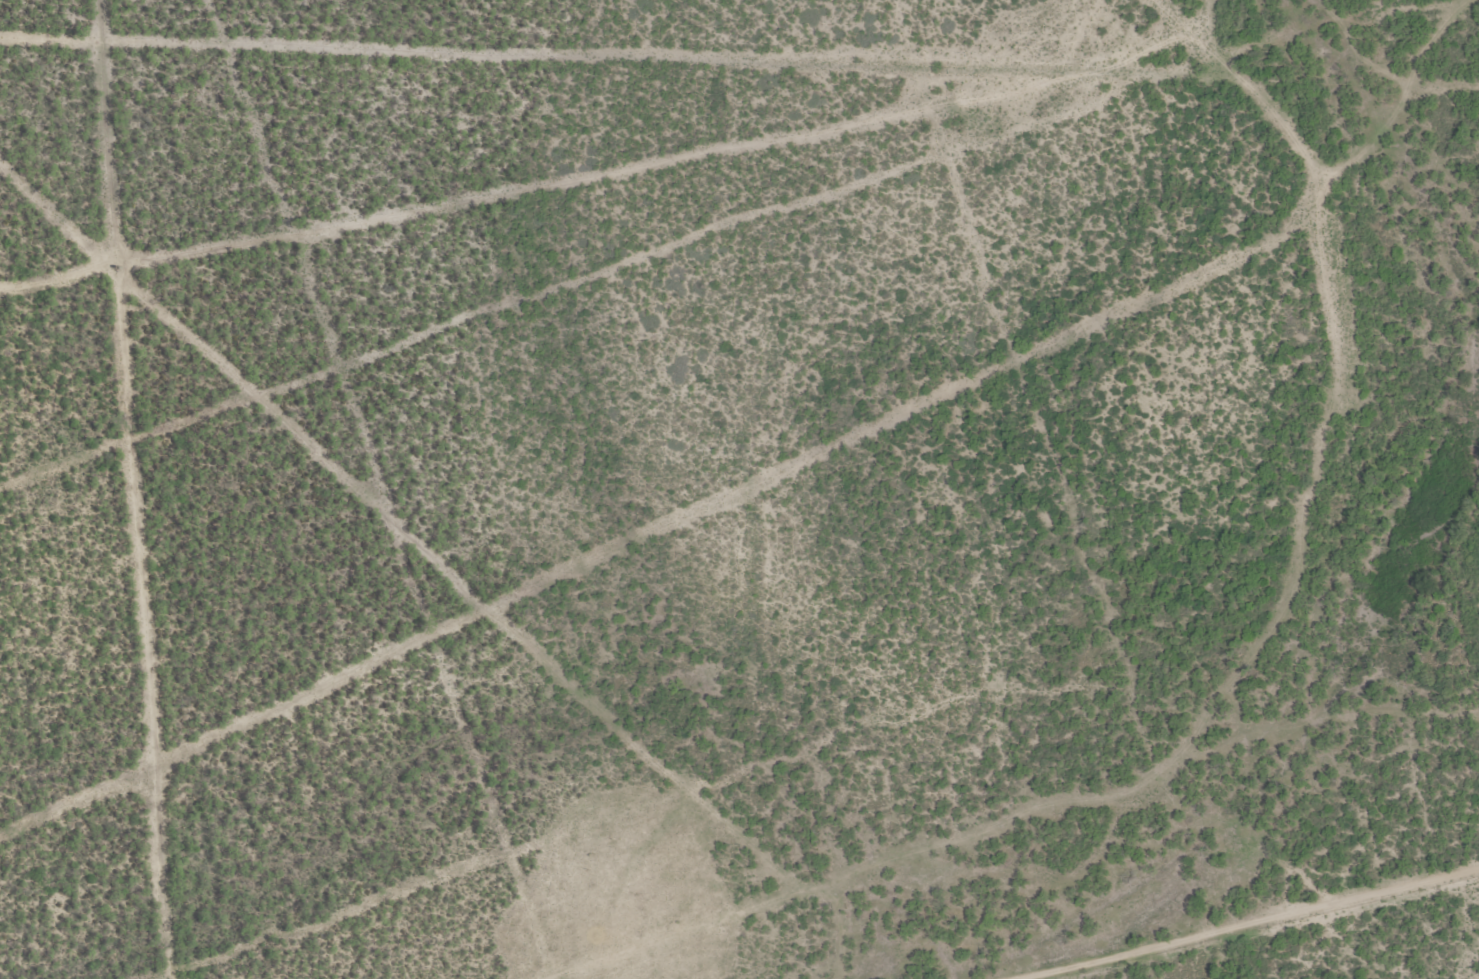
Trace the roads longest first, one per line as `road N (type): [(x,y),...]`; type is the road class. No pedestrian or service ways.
road 1 (residential): [(1010,978),(1478,868)]

